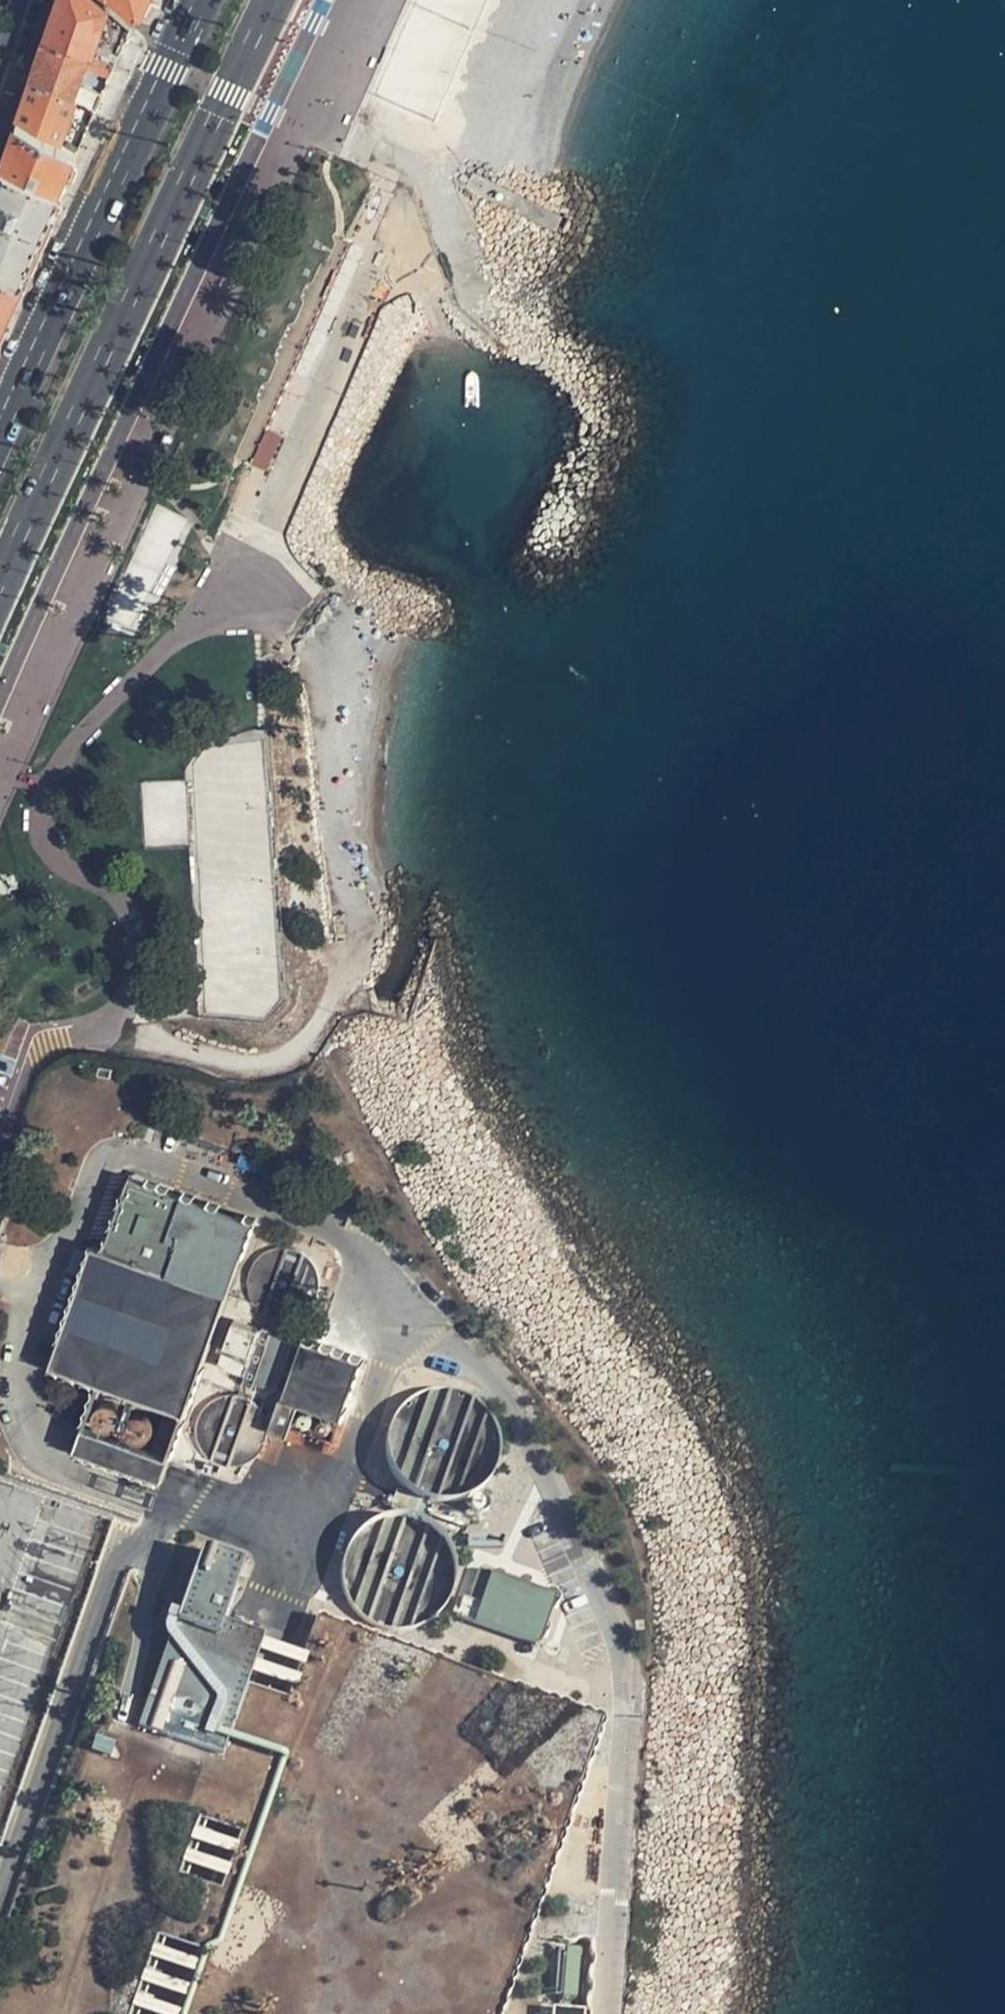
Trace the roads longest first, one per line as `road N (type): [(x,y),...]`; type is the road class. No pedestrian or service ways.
road 1 (primary): [(0,581),(271,0)]
road 2 (primary): [(205,0),(0,435)]

